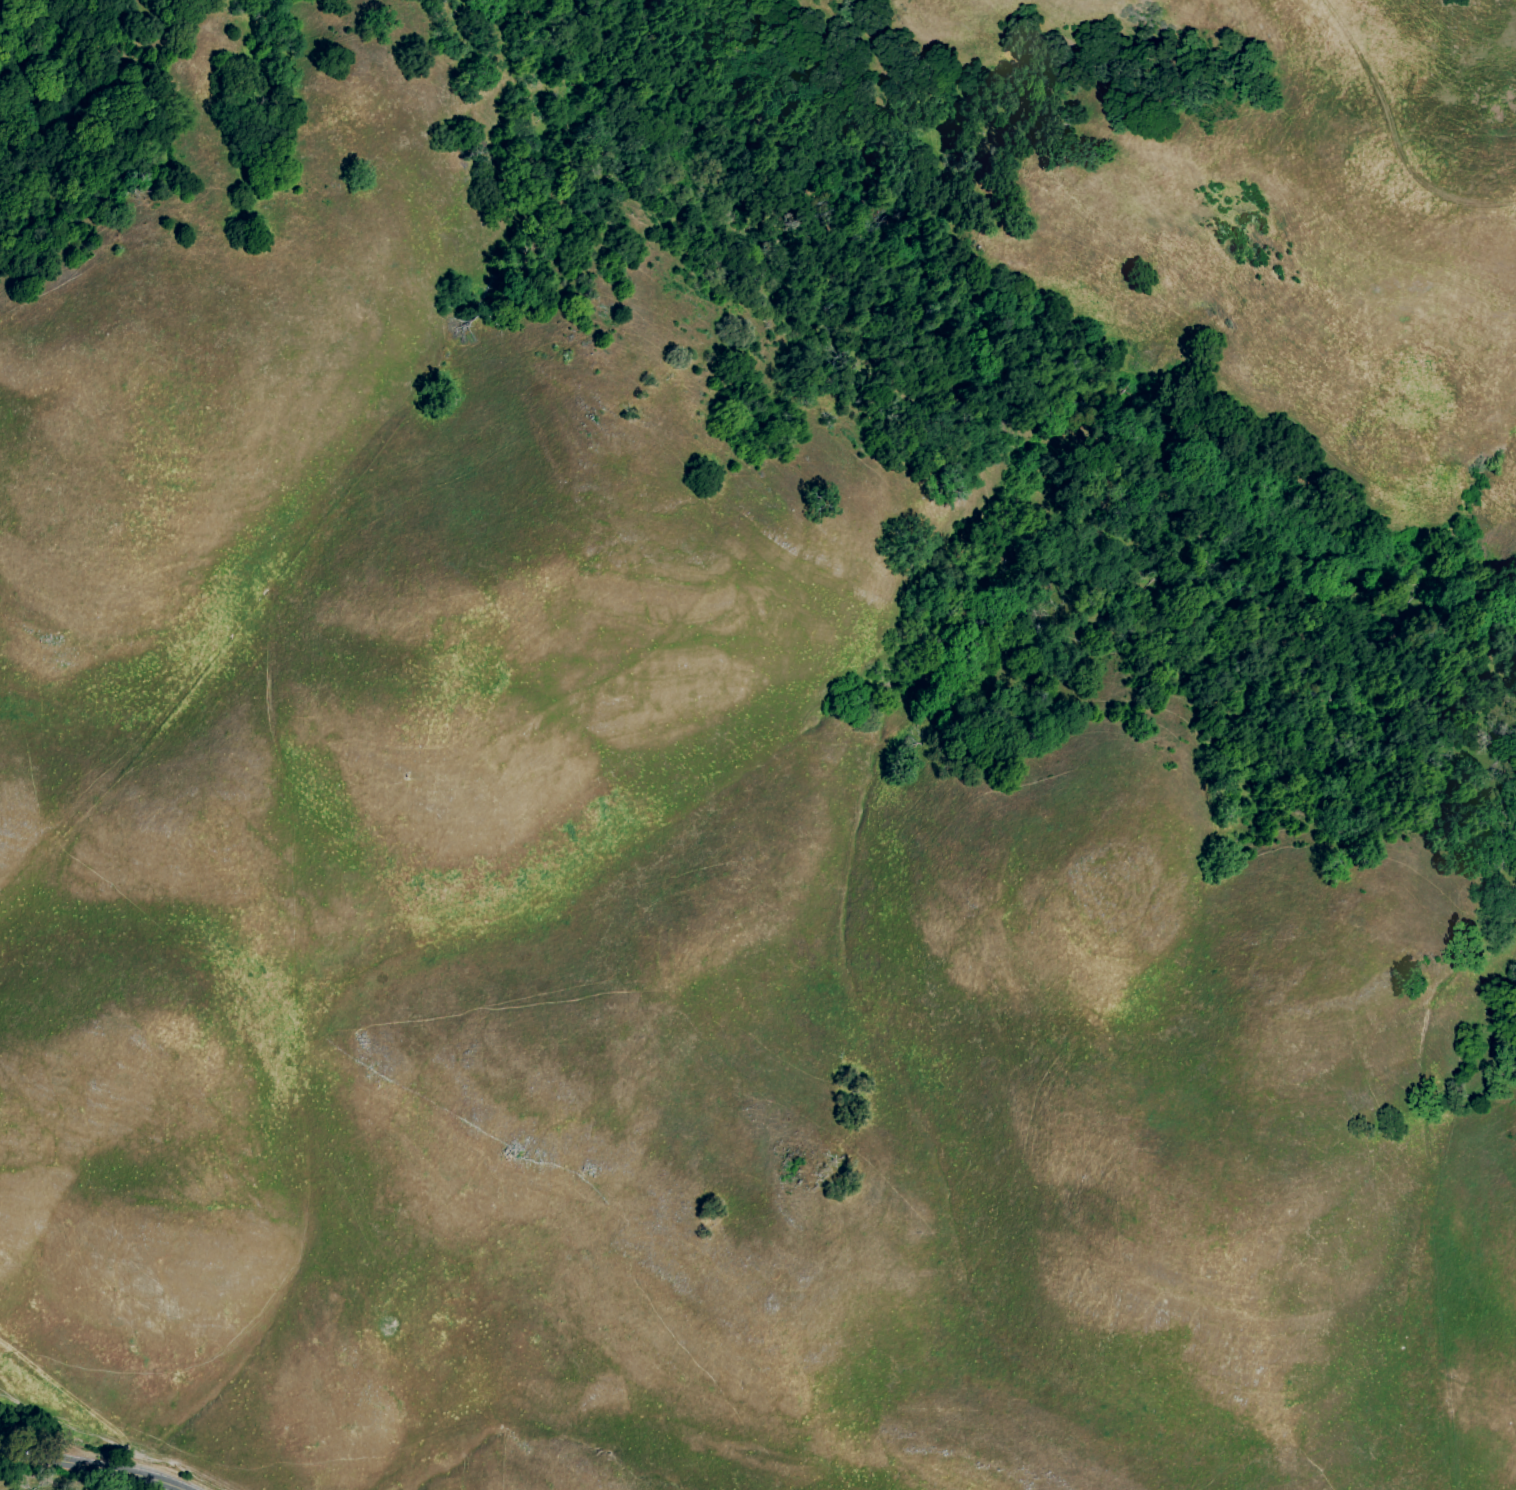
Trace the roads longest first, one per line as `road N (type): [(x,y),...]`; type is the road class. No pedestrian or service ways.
road 1 (track): [(1515,201),(1437,192),(1408,171),(1344,36),(1318,0)]
road 2 (tertiary): [(0,1453),(162,1479),(184,1489)]

